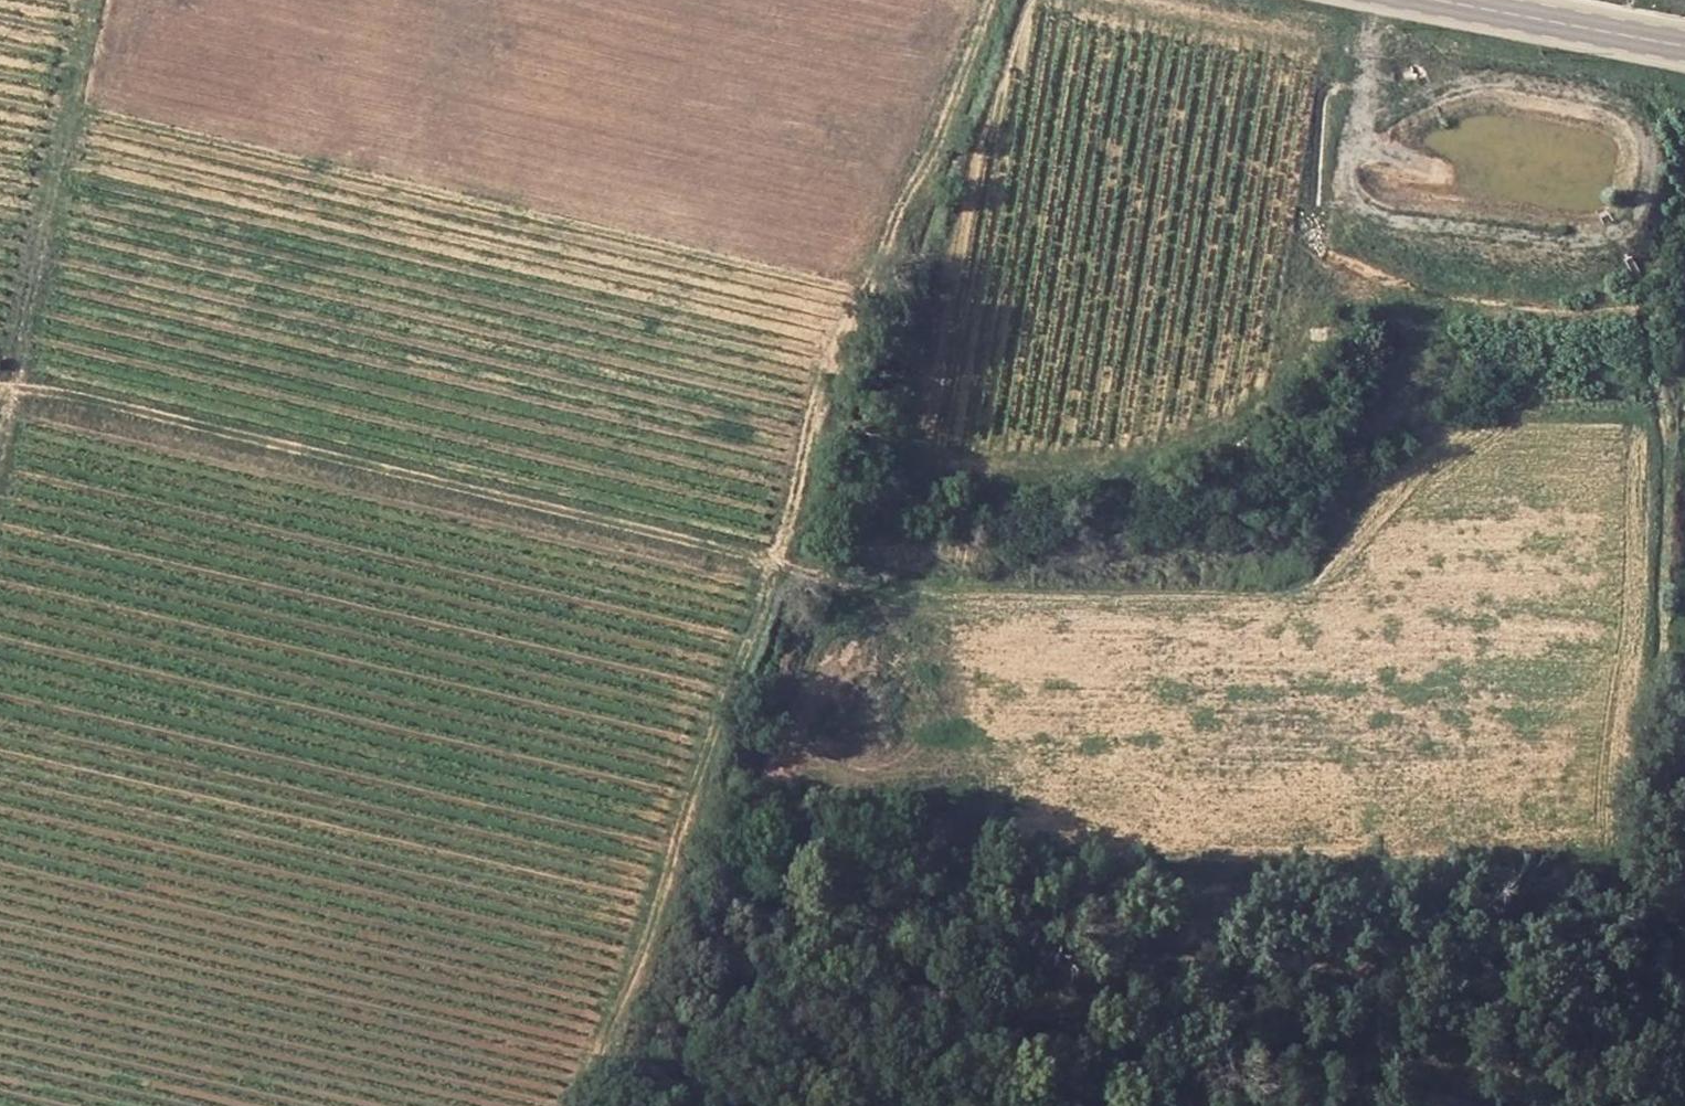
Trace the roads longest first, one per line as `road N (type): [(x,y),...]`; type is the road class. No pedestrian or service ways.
road 1 (tertiary): [(1684,41),(1455,0)]

